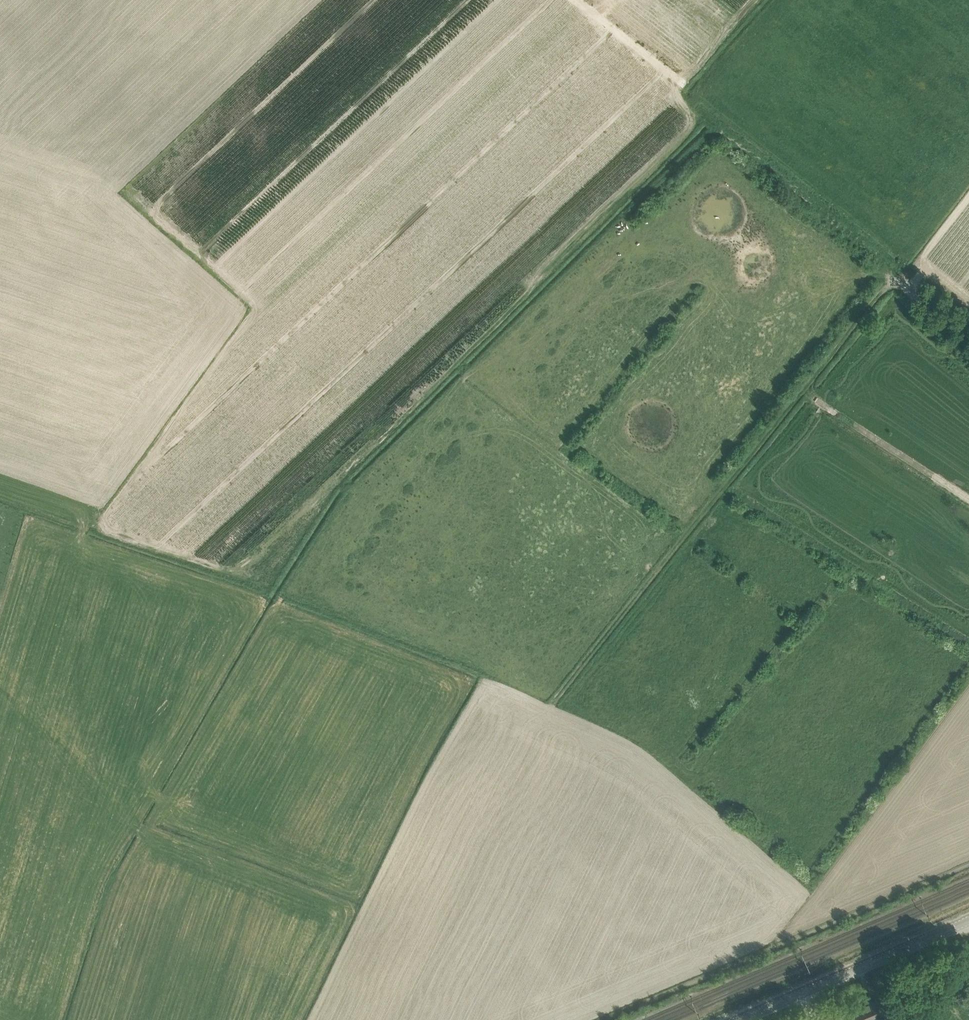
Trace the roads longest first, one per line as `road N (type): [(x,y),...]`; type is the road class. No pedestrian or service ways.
road 1 (tertiary): [(740,1019),(968,921)]

